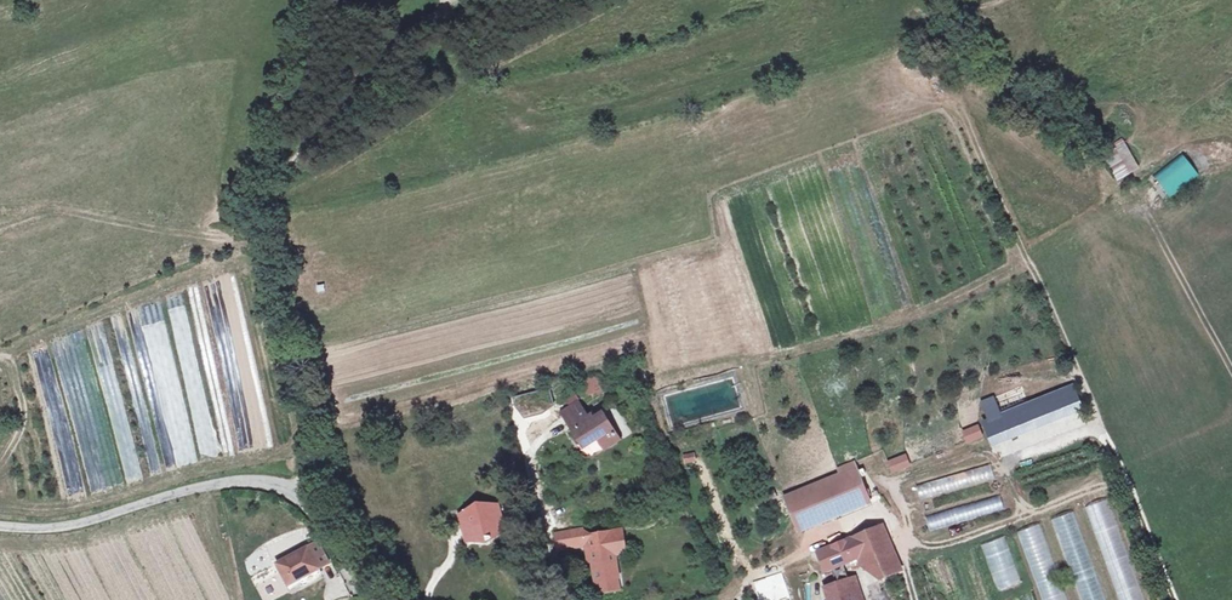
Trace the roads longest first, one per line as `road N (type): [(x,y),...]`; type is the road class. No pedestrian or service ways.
road 1 (track): [(968,134),(1172,599)]
road 2 (unclassified): [(0,529),(53,529),(177,493),(268,483),(310,504),(382,599)]
road 3 (track): [(267,210),(259,239),(310,434),(294,492)]

